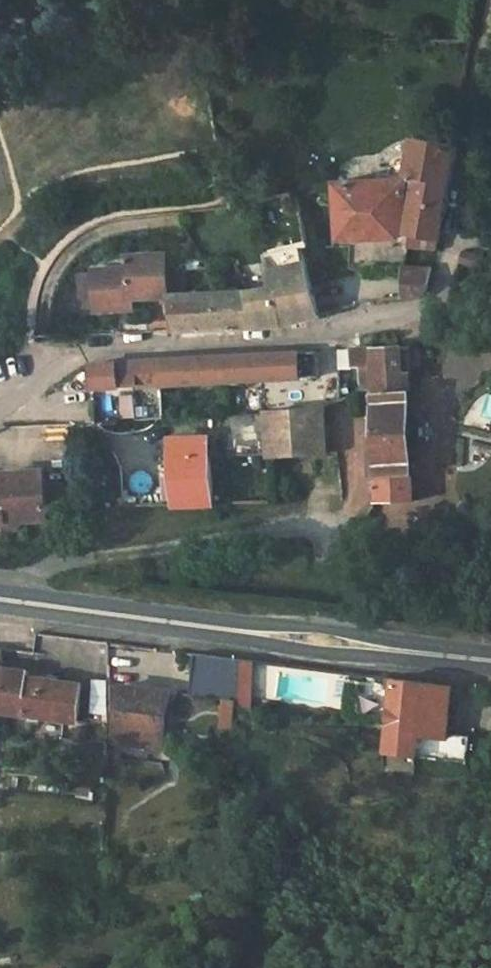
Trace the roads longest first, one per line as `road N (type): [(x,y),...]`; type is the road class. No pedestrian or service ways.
road 1 (secondary): [(0,600),(490,669)]
road 2 (residential): [(0,412),(87,353),(408,320)]
road 3 (track): [(486,0),(440,300),(408,320)]

